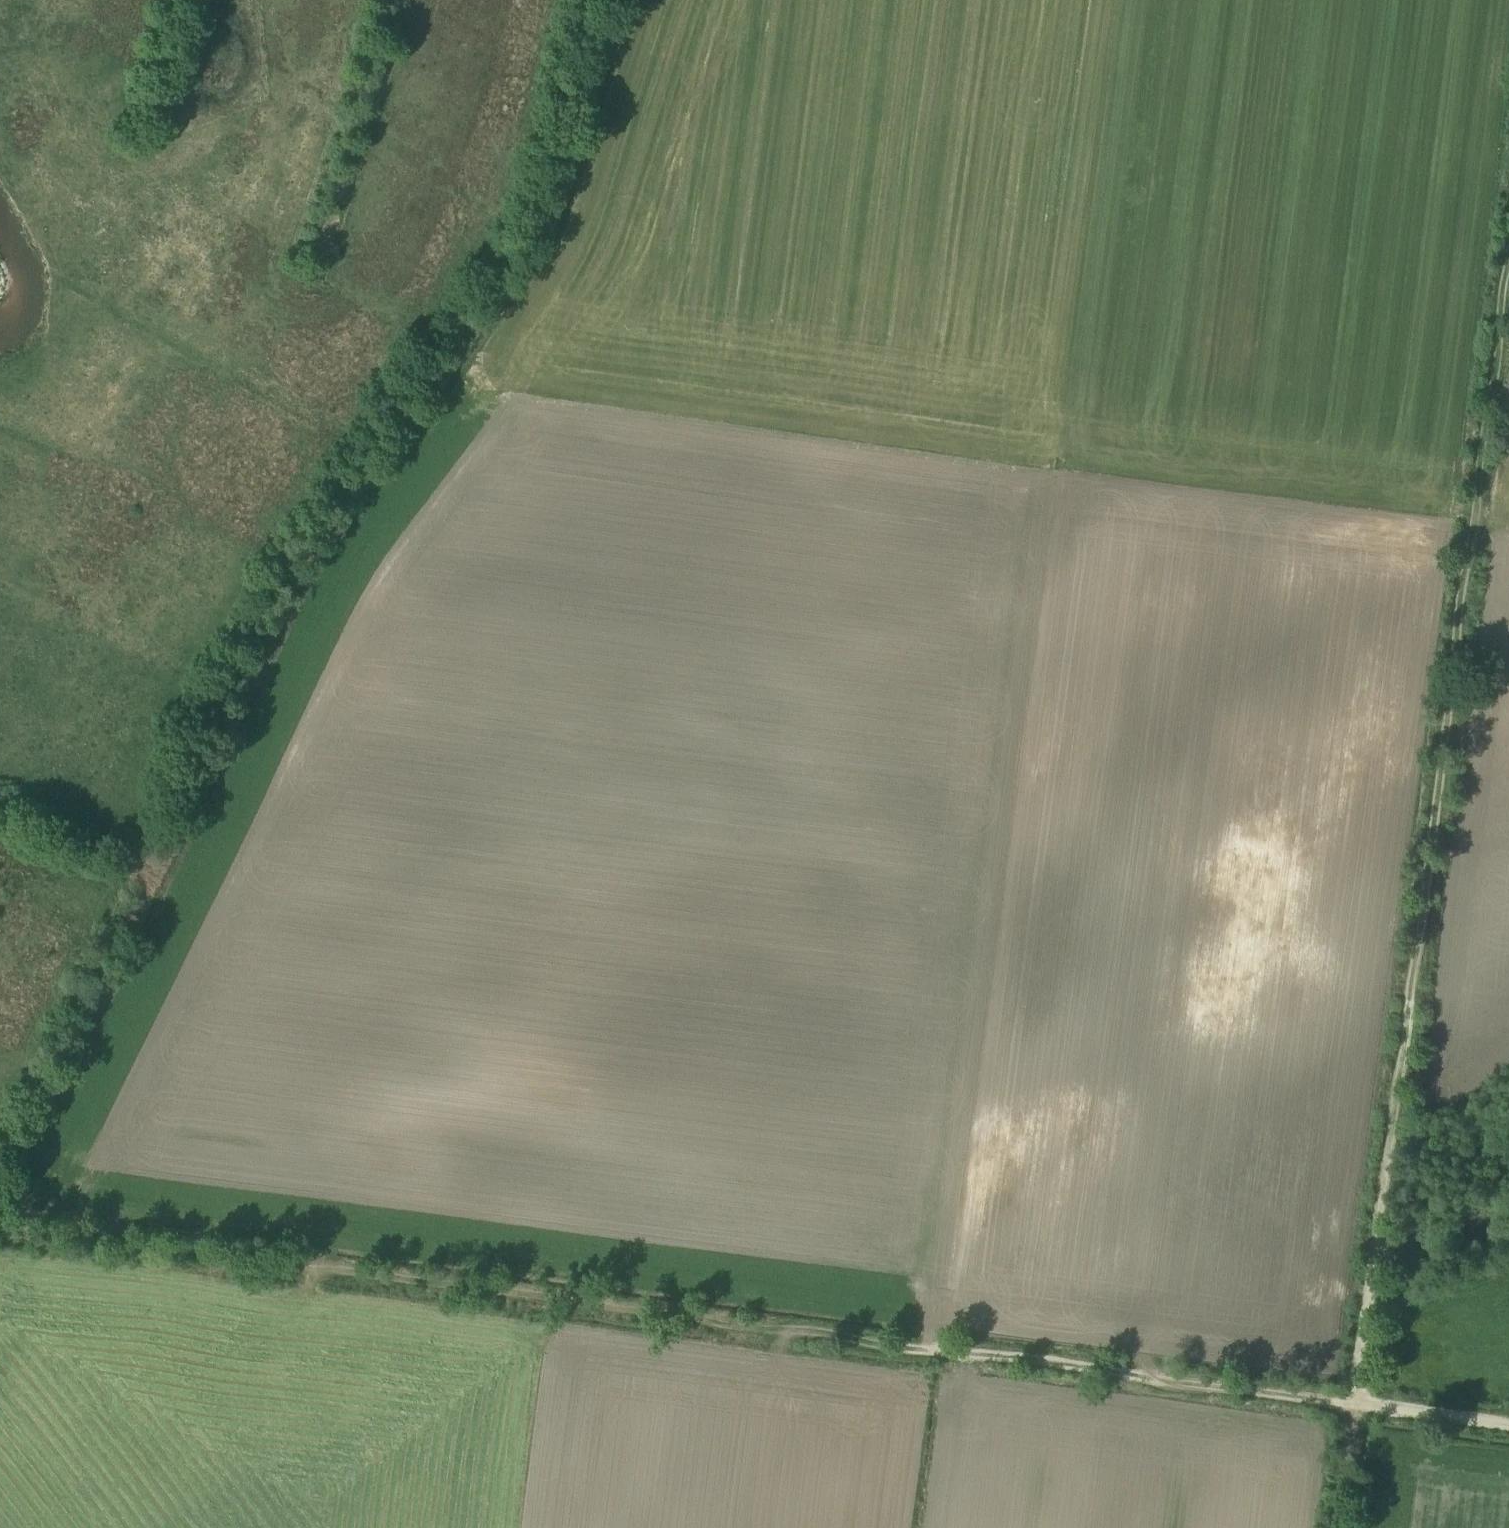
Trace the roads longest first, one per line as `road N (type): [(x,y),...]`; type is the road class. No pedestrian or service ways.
road 1 (track): [(1349,1404),(0,1222)]
road 2 (track): [(1508,226),(1349,1404)]
road 3 (track): [(1508,1426),(1349,1404)]

